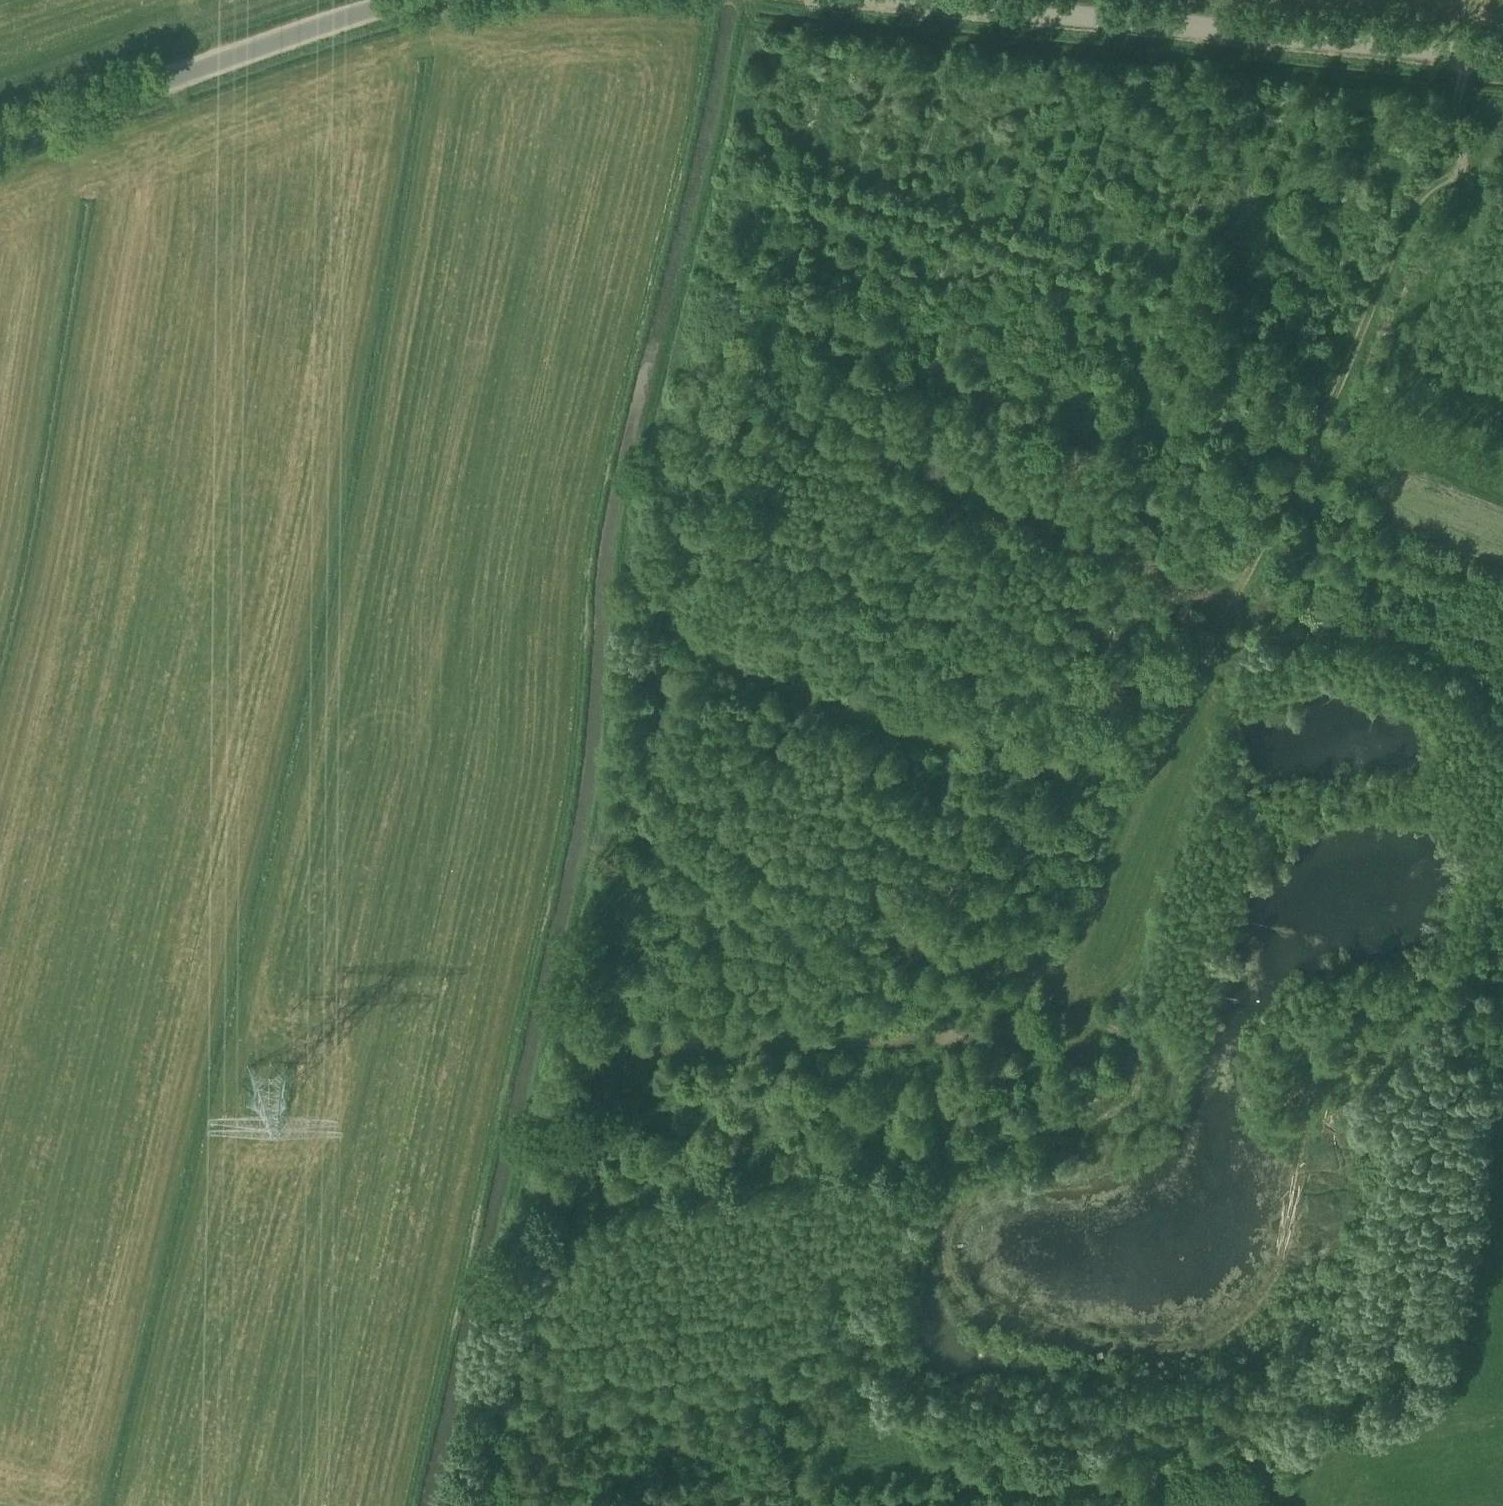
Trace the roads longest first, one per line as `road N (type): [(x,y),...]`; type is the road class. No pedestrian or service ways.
road 1 (tertiary): [(1502,59),(887,0)]
road 2 (tertiary): [(0,137),(400,0)]

